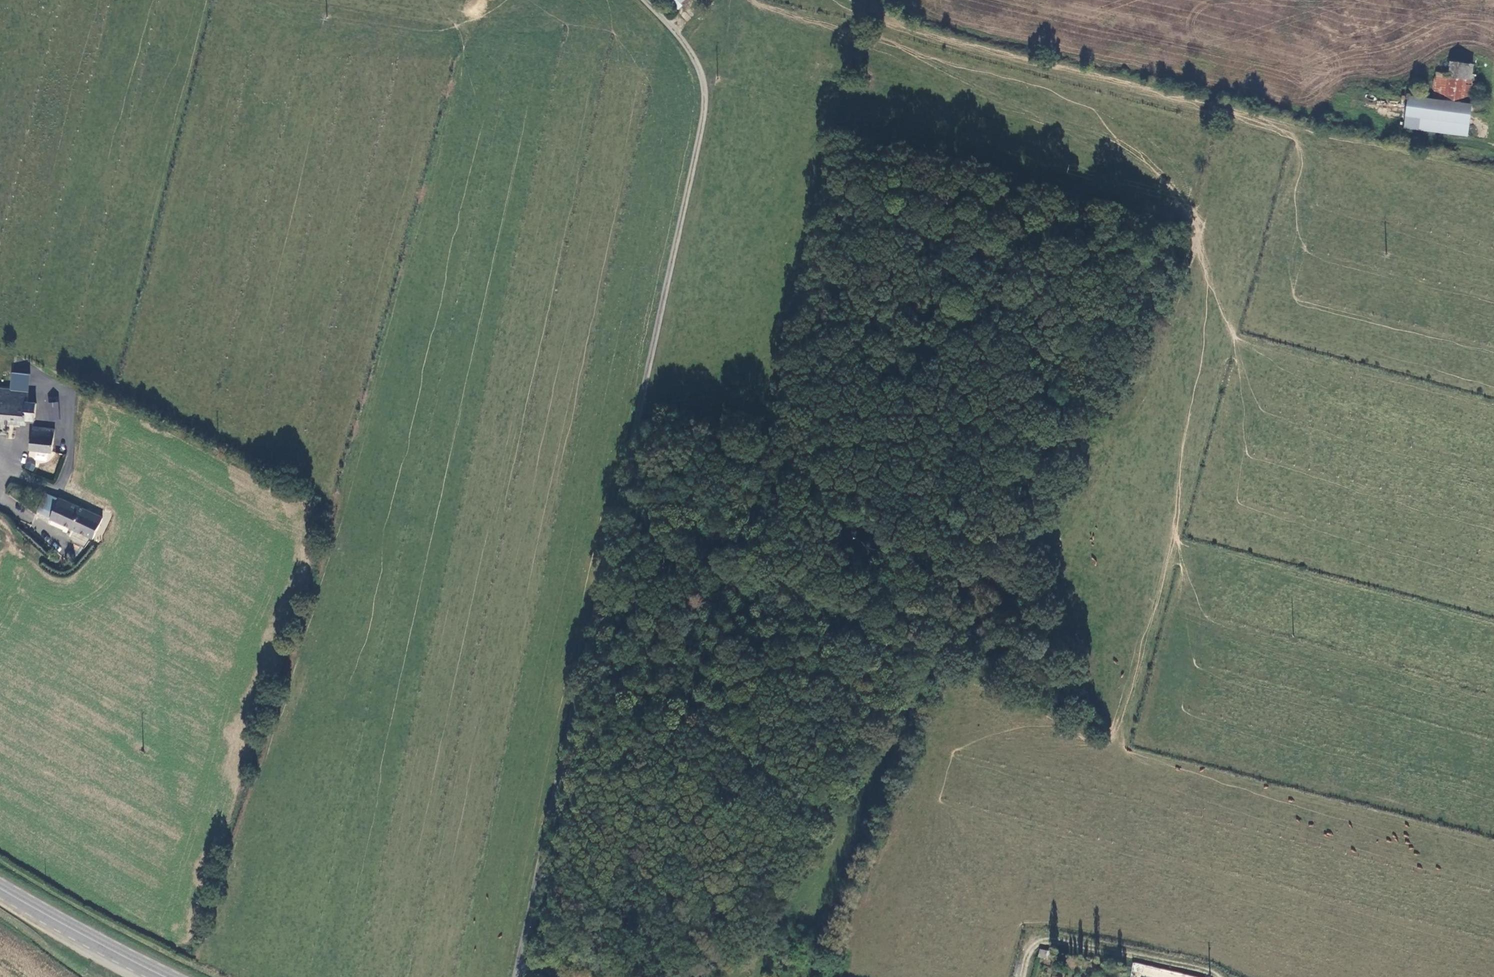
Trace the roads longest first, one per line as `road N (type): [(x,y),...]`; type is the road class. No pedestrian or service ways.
road 1 (track): [(1215,976),(1053,940),(1034,944),(1024,976)]
road 2 (secondary): [(0,886),(167,976)]

